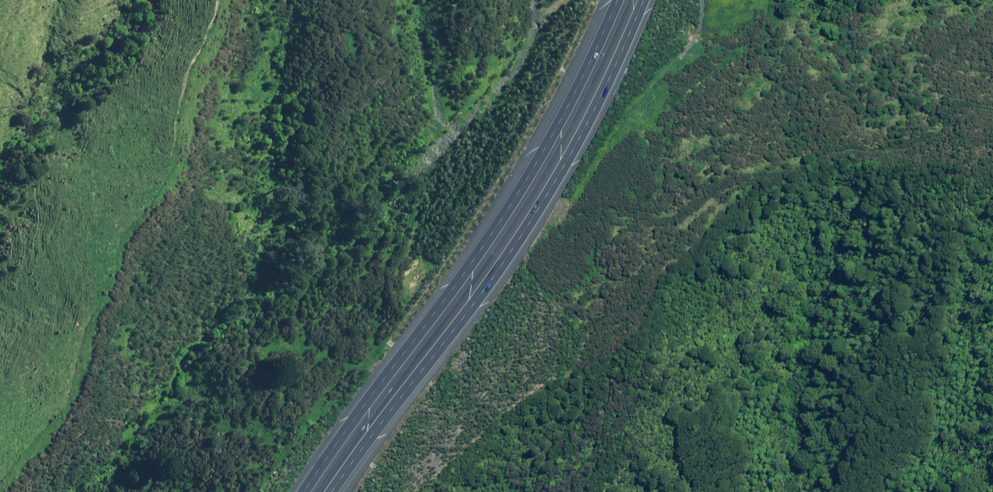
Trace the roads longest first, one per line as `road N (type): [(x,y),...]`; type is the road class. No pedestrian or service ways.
road 1 (motorway): [(303,491),(513,201),(618,0)]
road 2 (motorway): [(644,0),(536,212),(330,491)]

